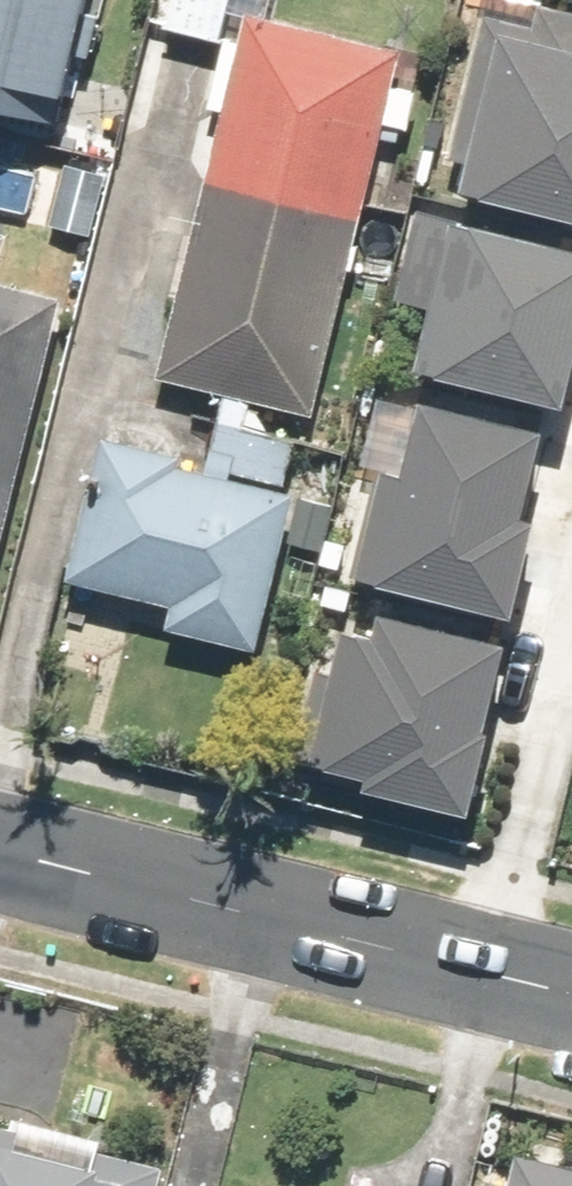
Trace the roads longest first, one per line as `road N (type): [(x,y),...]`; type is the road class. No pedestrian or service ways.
road 1 (secondary): [(571,983),(0,842)]

